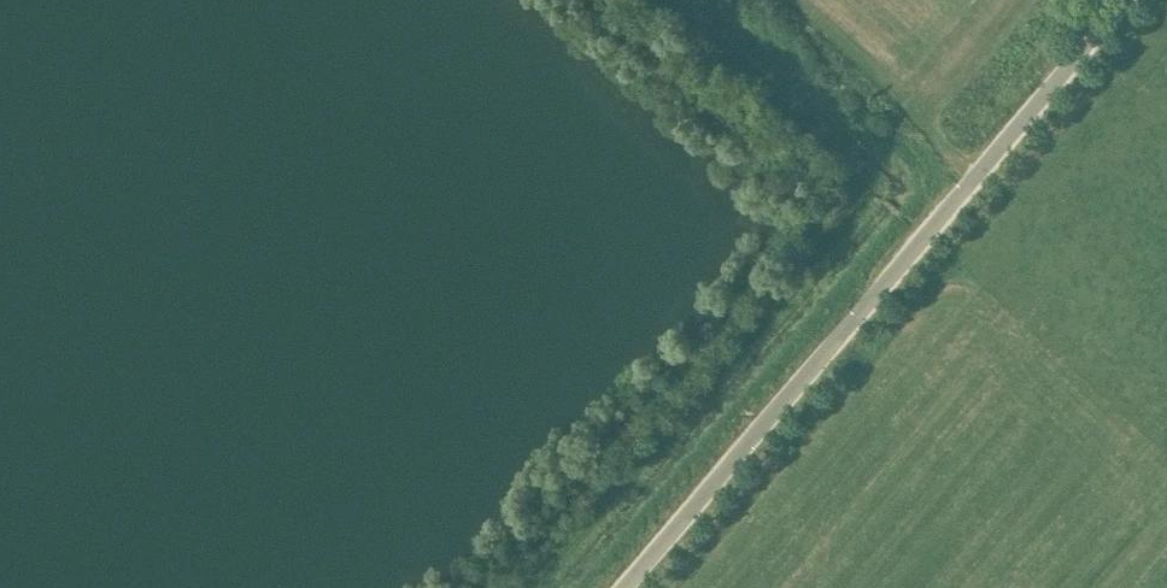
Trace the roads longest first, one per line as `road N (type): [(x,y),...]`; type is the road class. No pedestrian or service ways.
road 1 (unclassified): [(618,587),(1122,0)]
road 2 (track): [(666,0),(924,238)]

